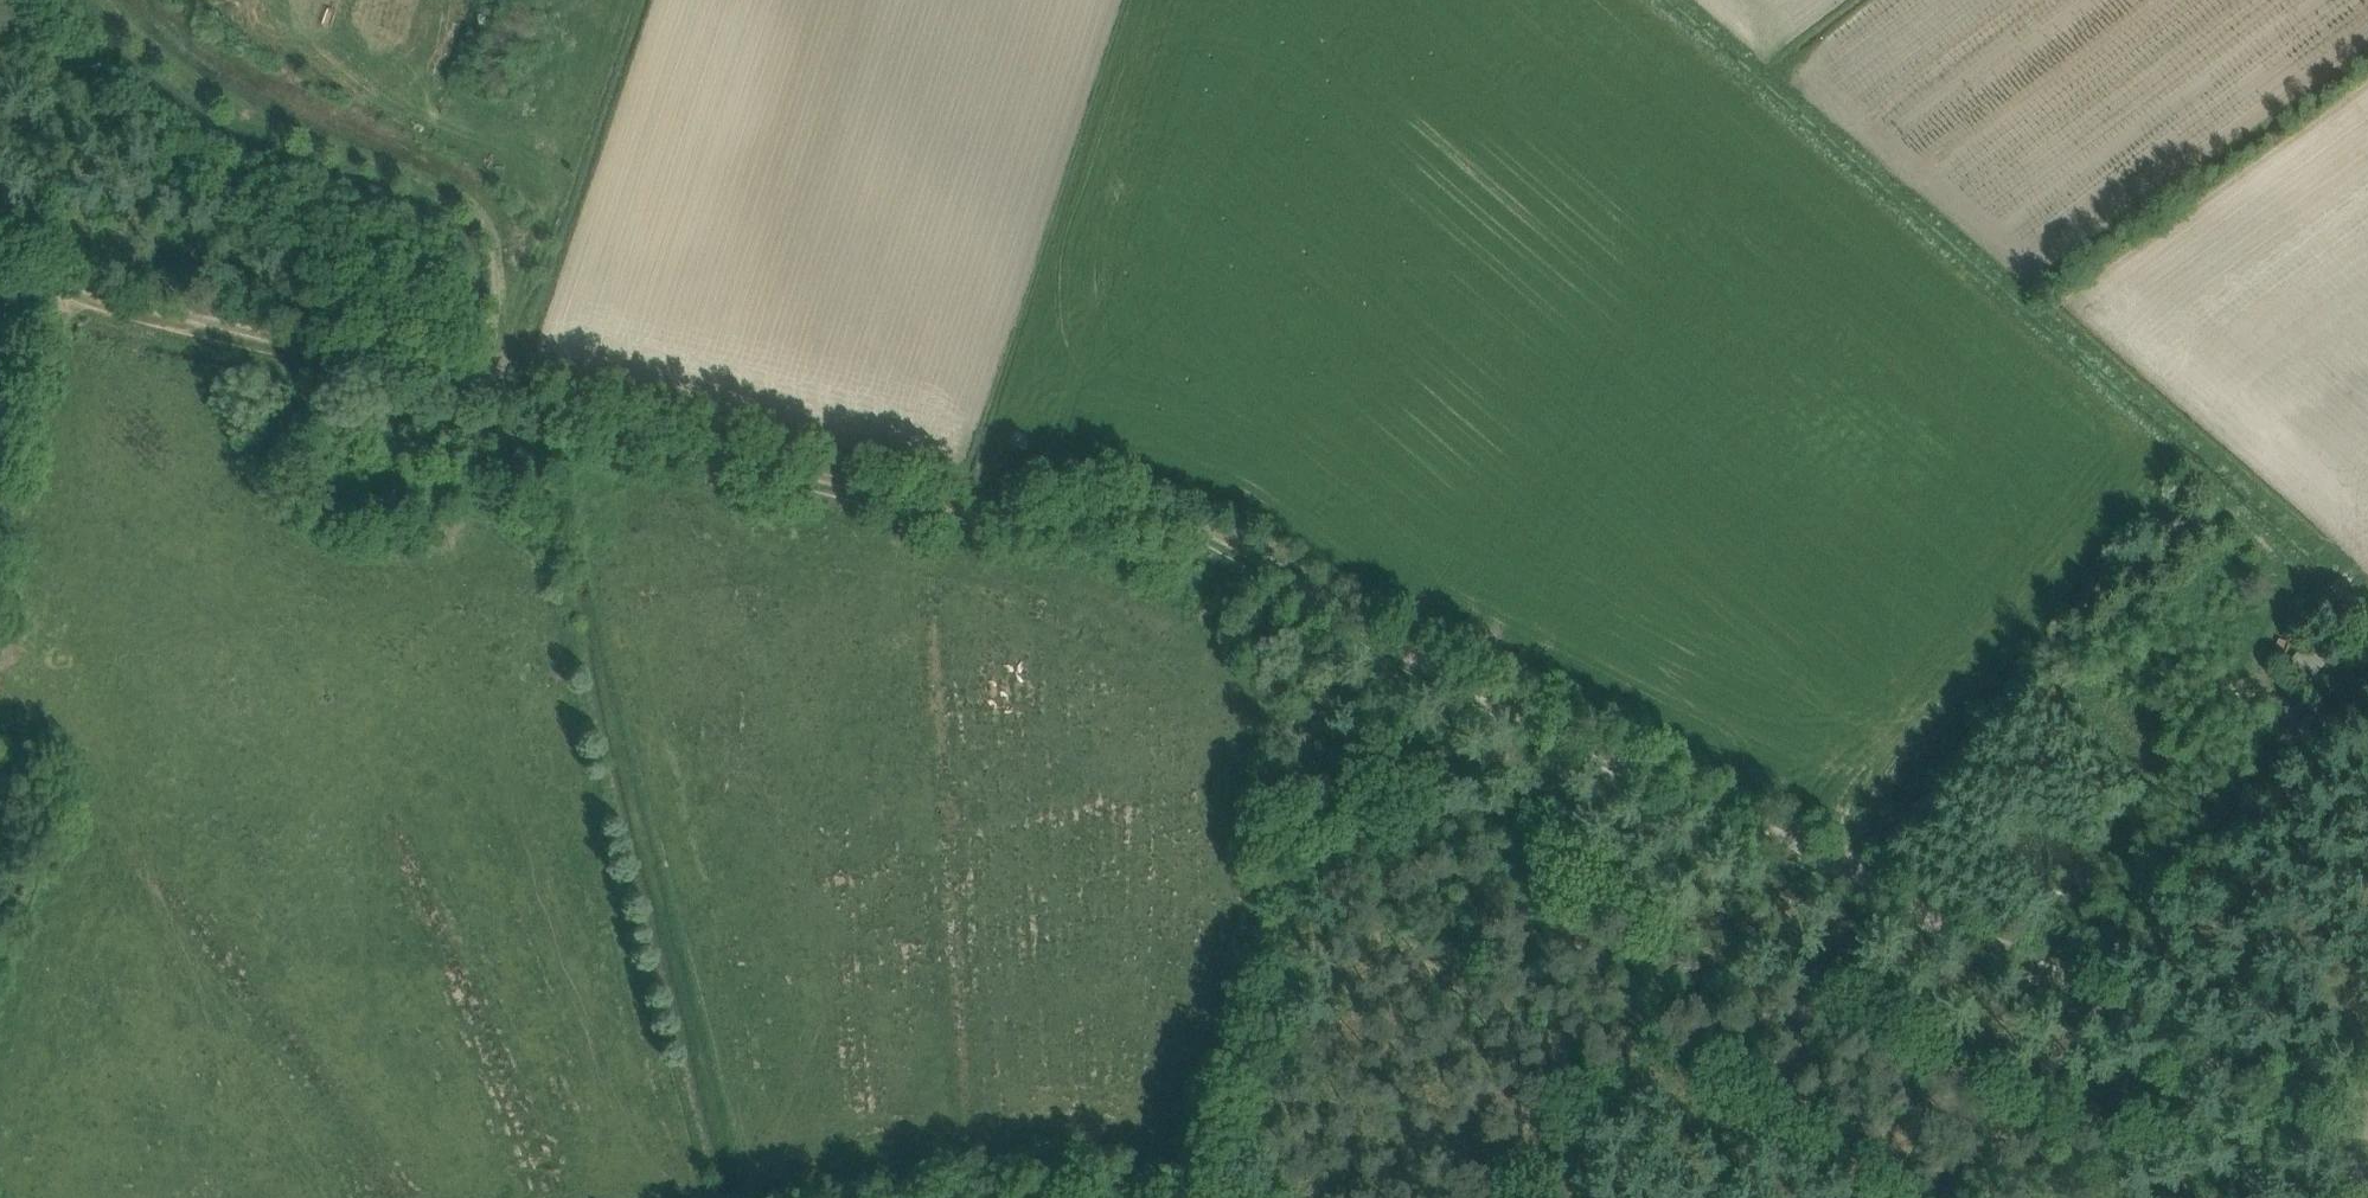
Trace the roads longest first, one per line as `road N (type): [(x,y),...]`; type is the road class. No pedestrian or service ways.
road 1 (track): [(2367,1170),(2152,1045),(1500,699),(1224,539),(1142,513),(937,504),(495,392)]
road 2 (track): [(495,392),(68,283)]
road 3 (track): [(0,585),(62,300)]
road 4 (track): [(535,272),(495,392)]

